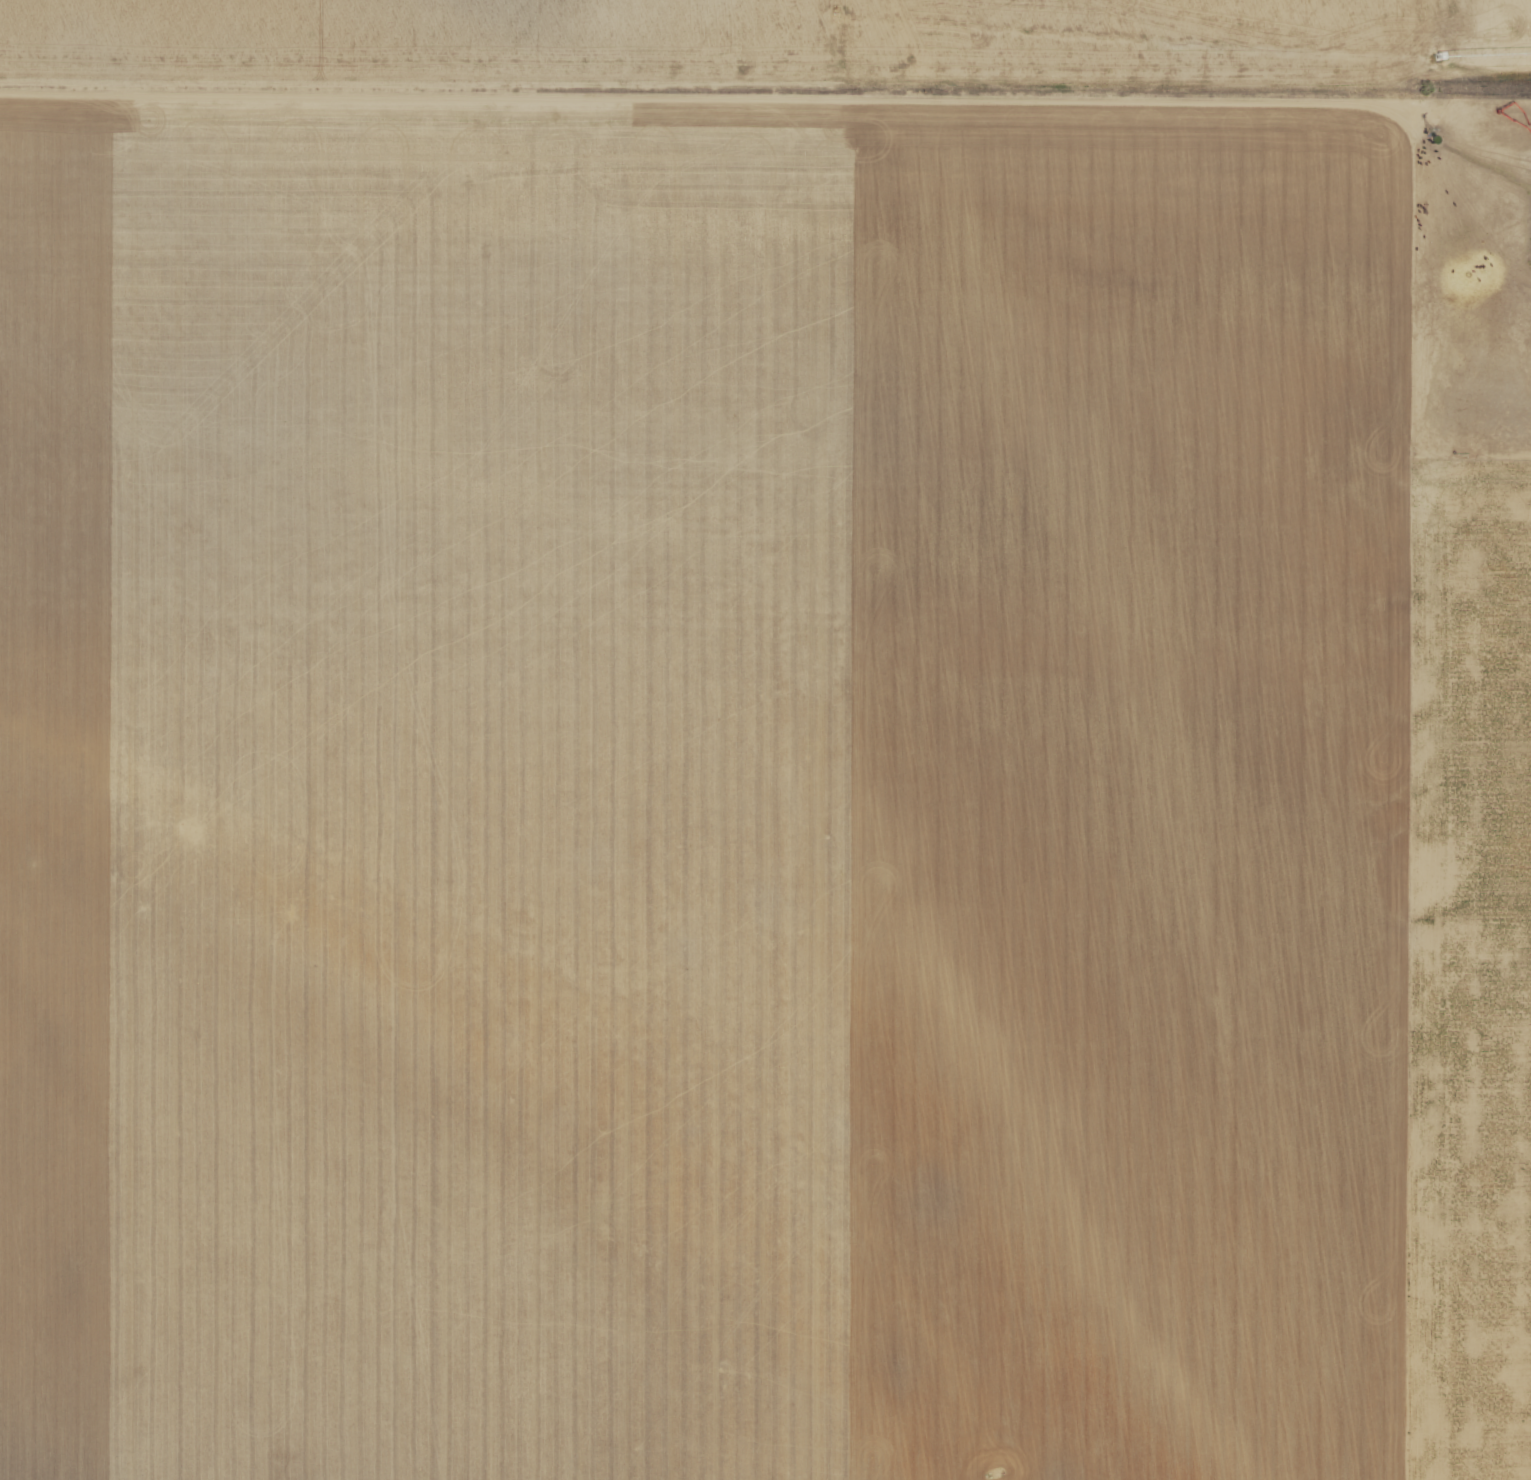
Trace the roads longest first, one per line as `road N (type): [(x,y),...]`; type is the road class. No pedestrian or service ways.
road 1 (residential): [(0,202),(1353,217),(1394,237),(1447,456),(1433,1479)]
road 2 (residential): [(814,1479),(669,1280),(576,1178),(0,833)]

